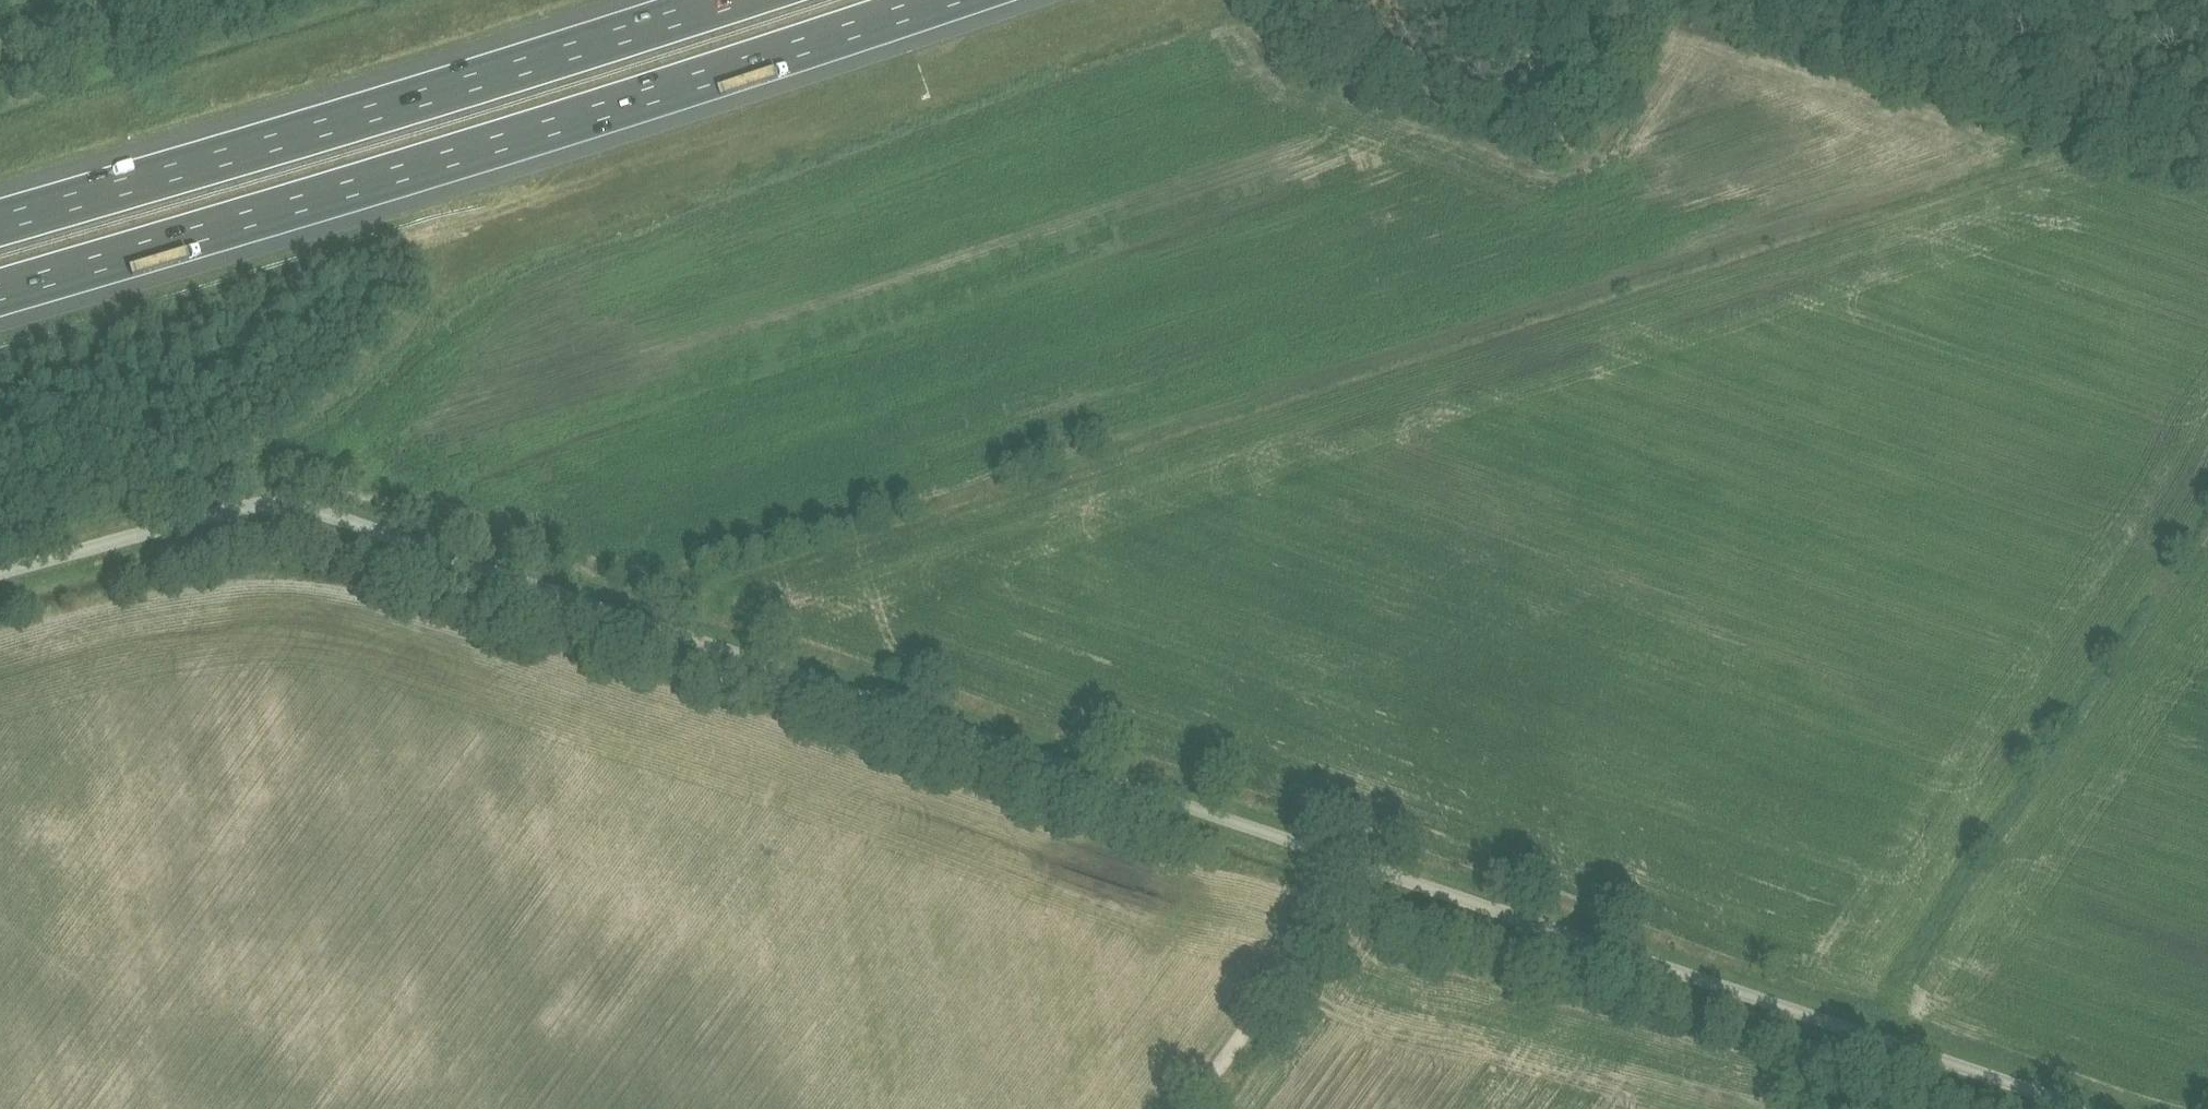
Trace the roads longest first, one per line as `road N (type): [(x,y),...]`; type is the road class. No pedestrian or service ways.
road 1 (unclassified): [(2083,1108),(300,510),(235,511),(0,574)]
road 2 (motorway): [(0,292),(943,0)]
road 3 (motorway): [(724,0),(0,223)]
road 4 (track): [(1371,864),(1189,1108)]
road 5 (unclassified): [(0,36),(134,0)]

